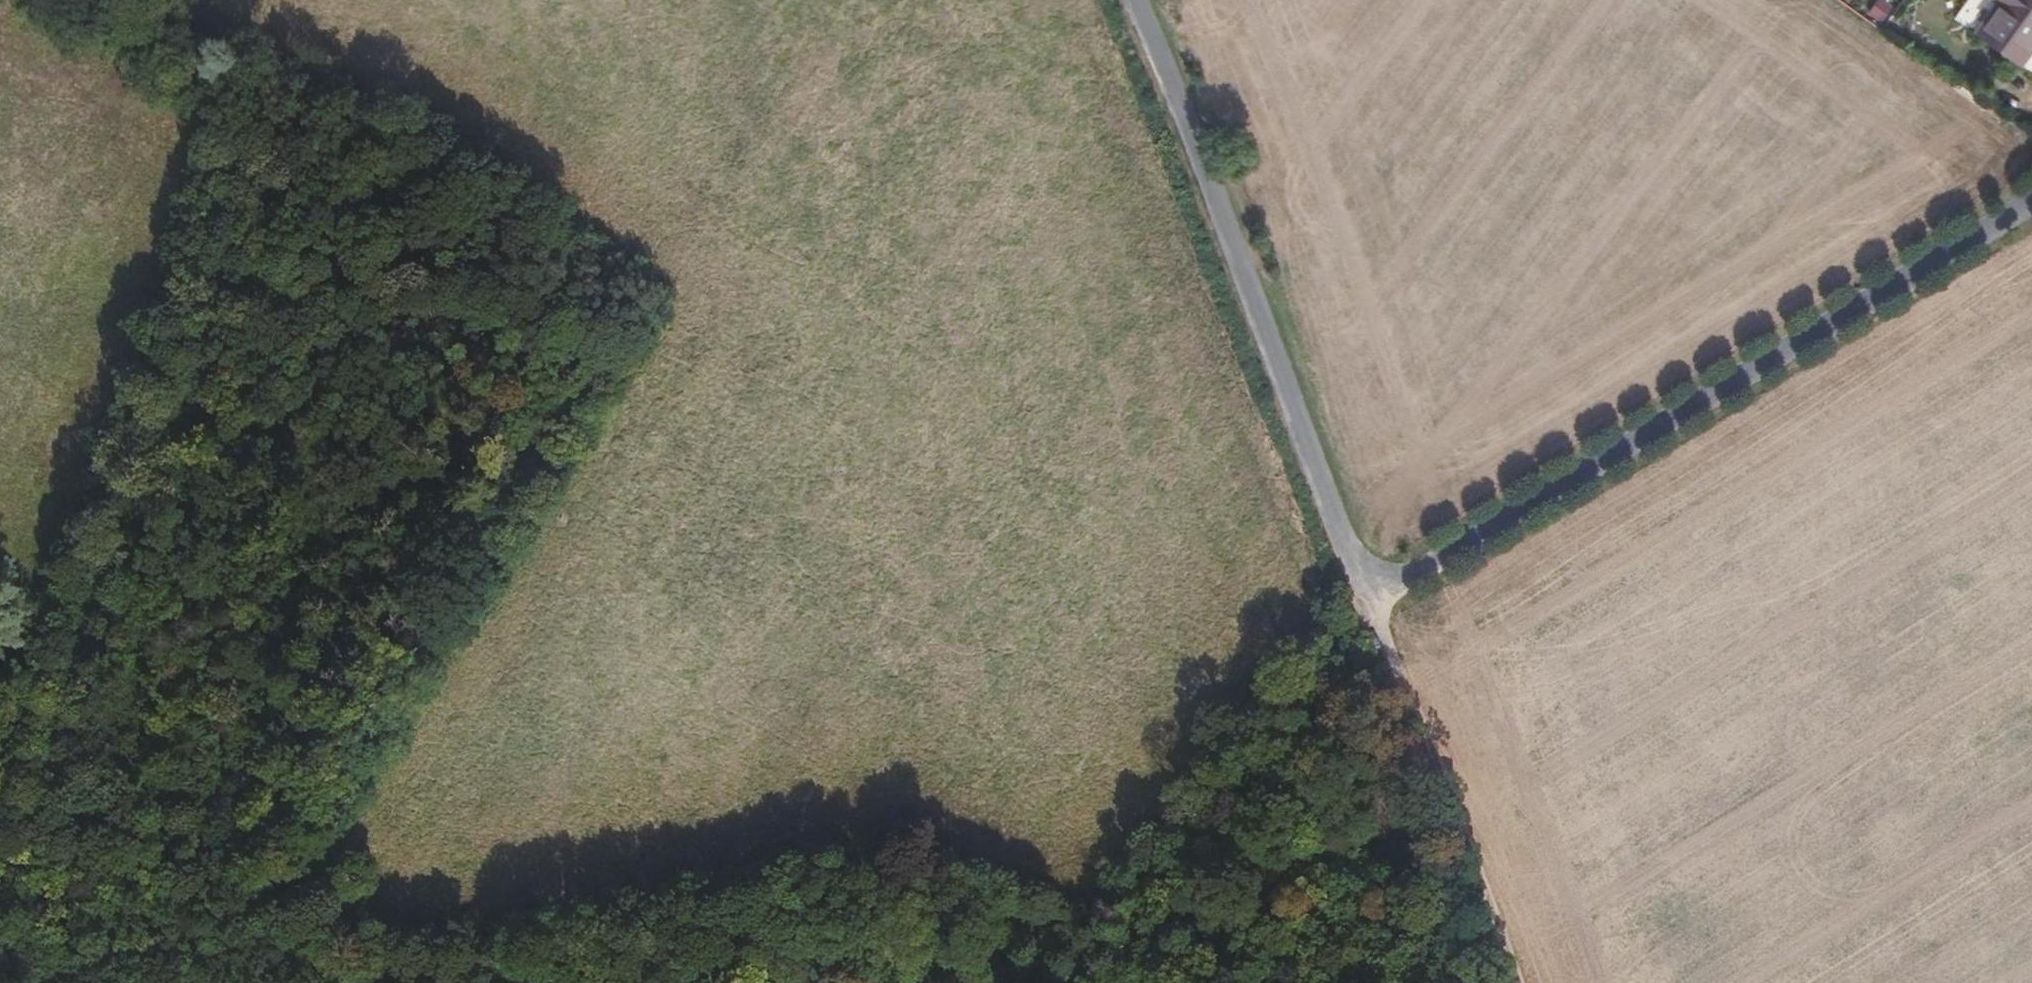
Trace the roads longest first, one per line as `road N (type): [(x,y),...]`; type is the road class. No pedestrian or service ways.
road 1 (residential): [(1136,0),(1370,602),(2031,196)]
road 2 (track): [(1370,602),(1523,982)]

